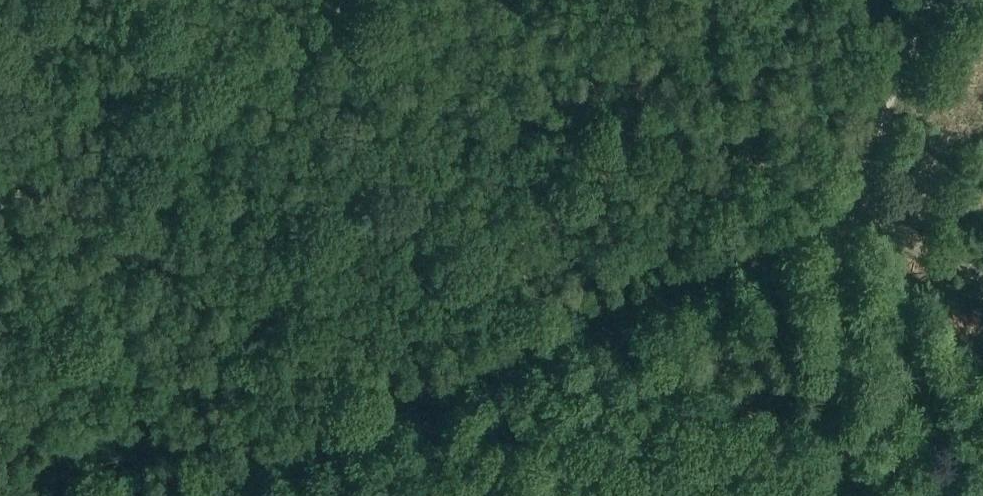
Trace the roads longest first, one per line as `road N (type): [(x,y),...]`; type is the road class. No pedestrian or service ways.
road 1 (track): [(191,495),(721,259),(805,184)]
road 2 (track): [(521,0),(844,207),(982,271)]
road 3 (unclassified): [(822,495),(844,207),(930,0)]
road 4 (track): [(730,140),(727,0)]

